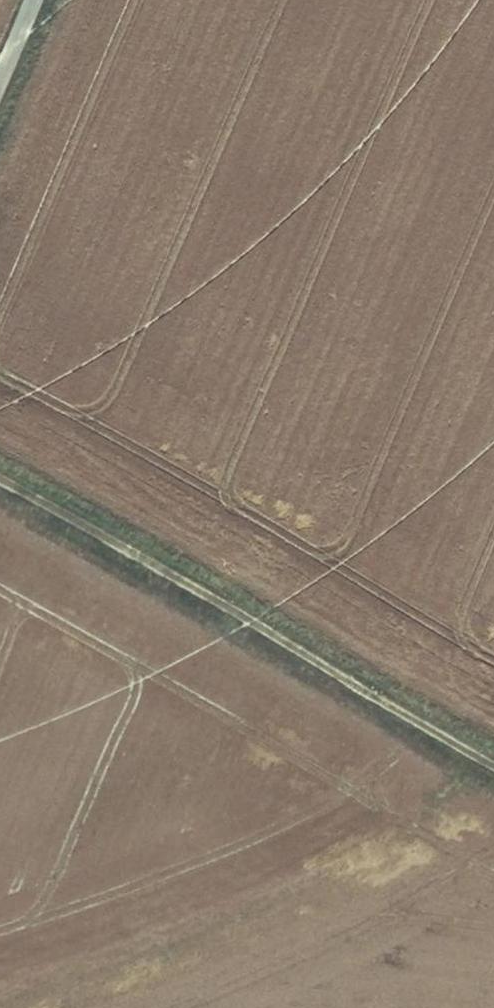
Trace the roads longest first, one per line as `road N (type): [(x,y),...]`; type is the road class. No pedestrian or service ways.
road 1 (track): [(0,484),(493,769)]

